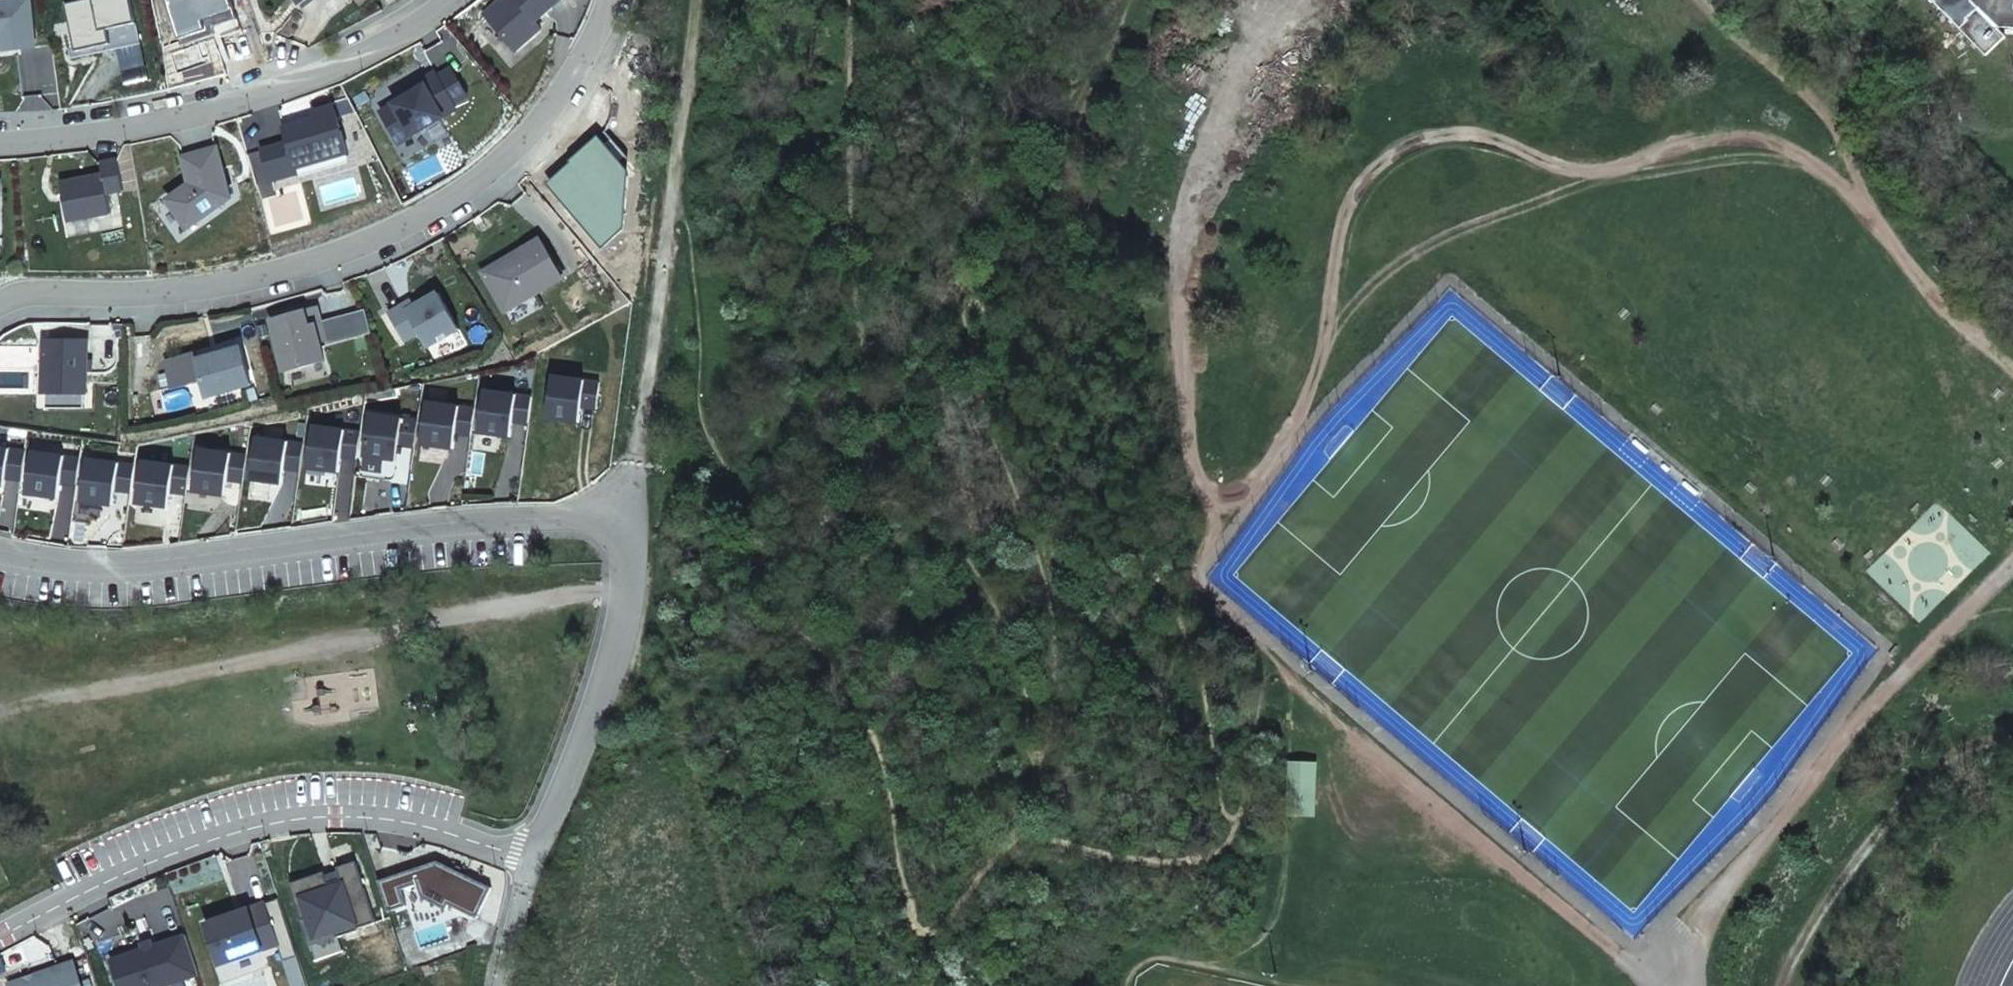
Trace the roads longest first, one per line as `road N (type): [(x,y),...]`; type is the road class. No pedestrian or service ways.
road 1 (track): [(2012,366),(1939,298),(1867,210),(1810,159),(1775,144),(1693,143),(1622,168),(1581,171),(1494,137),(1450,132),(1382,158),(1358,186),(1305,398),(1249,477),(1222,488),(1205,480),(1187,456),(1183,429),(1184,253),(1207,141),(1235,83),(1296,19)]
road 2 (residential): [(610,0),(572,79),(534,128),(491,171),(385,234),(244,282),(162,292),(26,292),(0,303)]
road 3 (residential): [(620,516),(435,524),(101,564),(0,550)]
road 4 (residential): [(0,935),(152,862),(255,826),(315,816),(378,818),(533,858)]
road 5 (track): [(687,0),(685,75),(652,340),(620,516)]
road 6 (track): [(1663,931),(2012,561)]
road 7 (residential): [(0,144),(128,129),(259,96),(393,40),(454,0)]
road 8 (track): [(1663,931),(1637,961),(1505,861),(1279,845)]
road 9 (track): [(614,646),(660,656),(757,985)]
road 10 (residential): [(620,516),(629,552),(627,600),(579,748),(533,858)]
road 11 (track): [(1184,284),(1154,241),(1080,199),(1066,153),(1078,109),(1134,0)]
road 12 (track): [(1799,985),(1839,880),(1891,820),(1940,771),(2012,745)]
road 13 (track): [(1505,861),(1289,675)]
road 14 (track): [(1698,0),(1823,108),(1846,146),(1867,210)]

